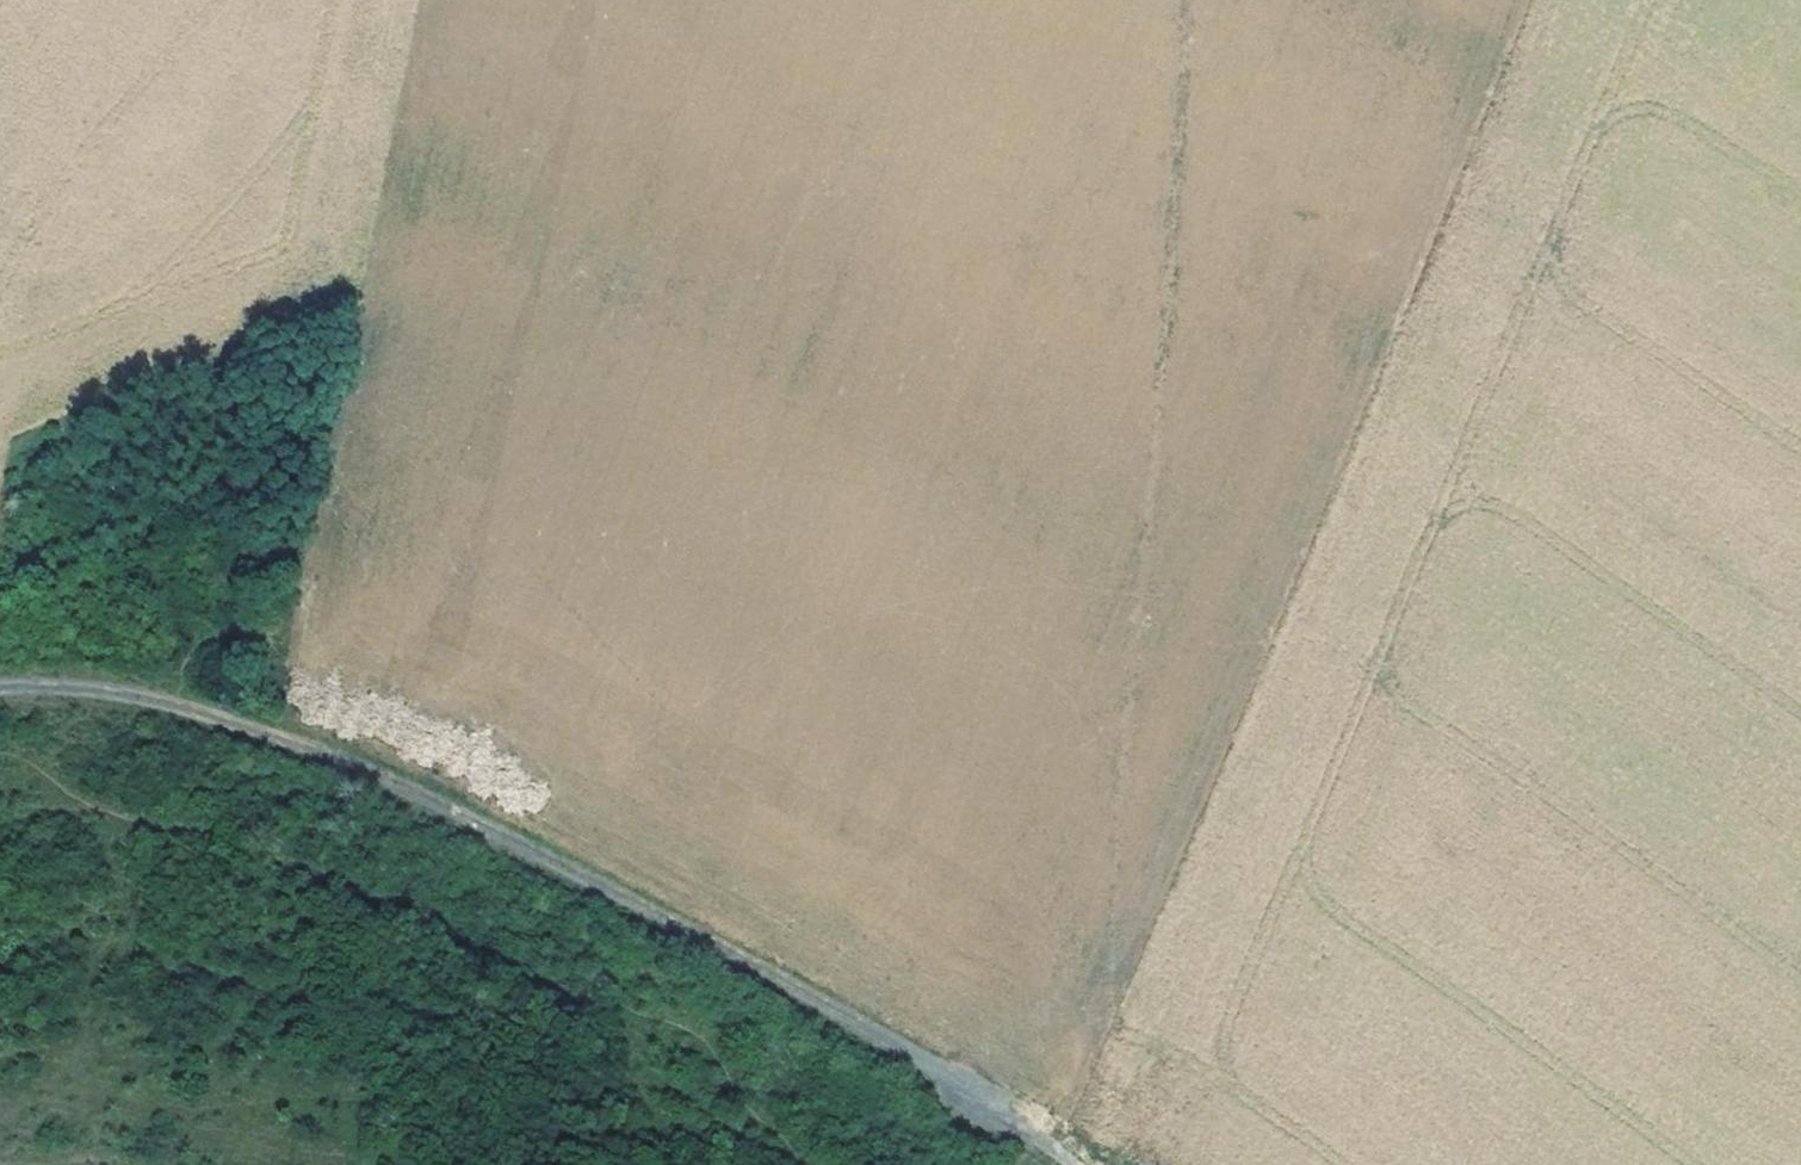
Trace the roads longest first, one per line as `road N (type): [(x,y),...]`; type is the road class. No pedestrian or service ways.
road 1 (unclassified): [(0,686),(166,705),(328,757),(444,809),(841,1012),(1068,1164)]

